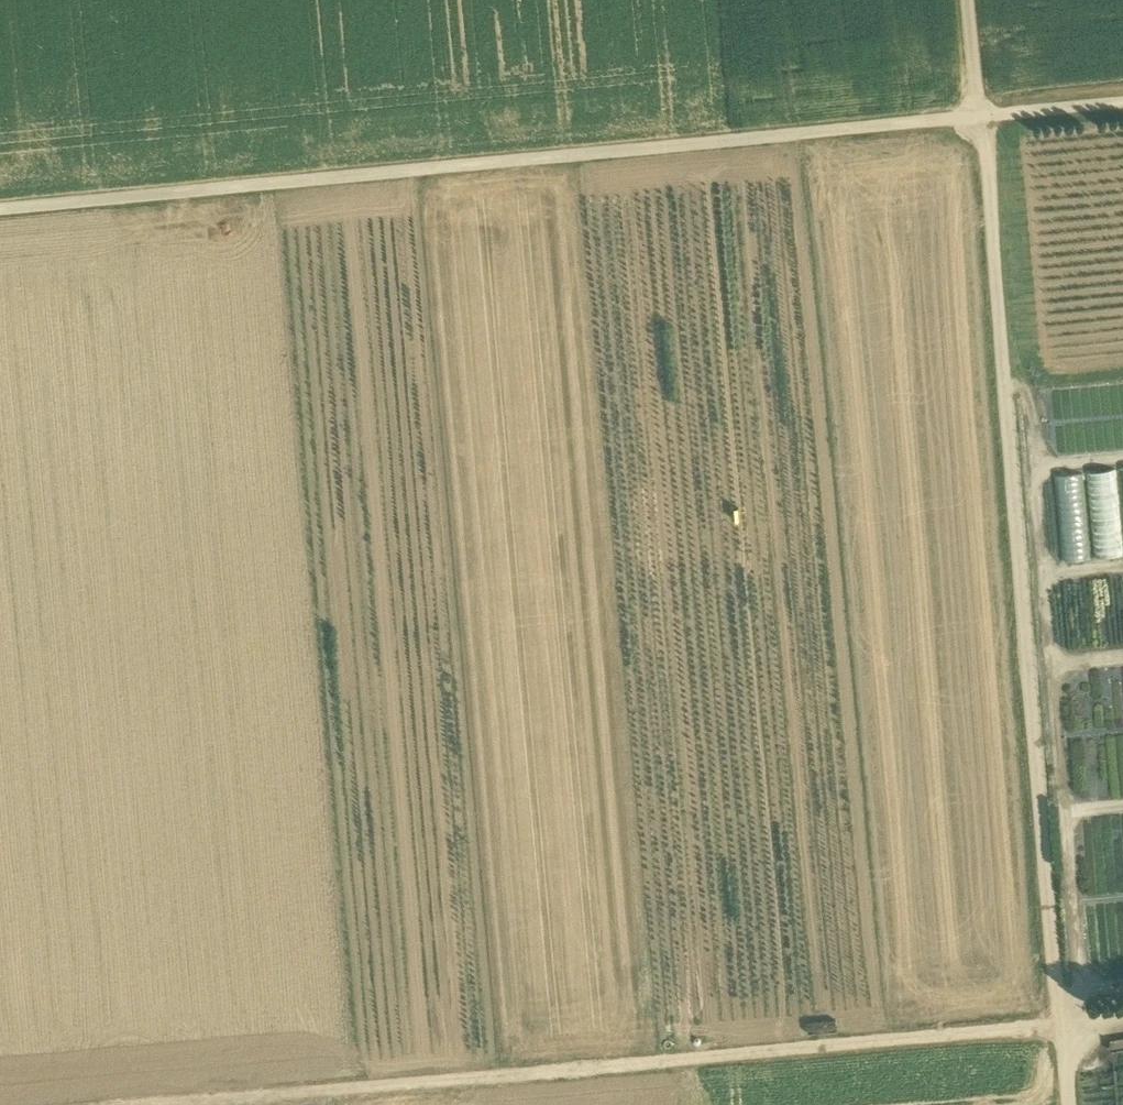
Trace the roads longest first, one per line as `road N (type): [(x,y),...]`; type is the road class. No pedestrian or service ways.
road 1 (track): [(1122,104),(0,209)]
road 2 (track): [(1122,1022),(206,1104)]
road 3 (track): [(982,117),(1064,1027)]

